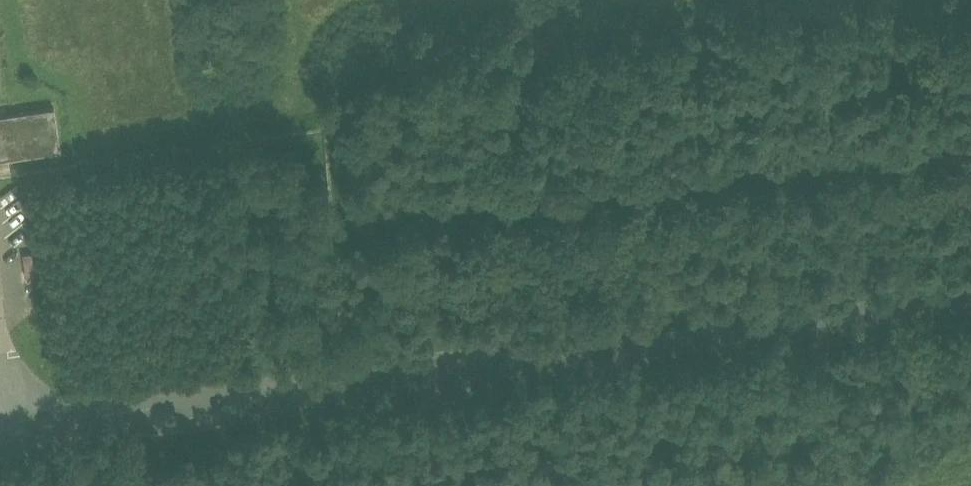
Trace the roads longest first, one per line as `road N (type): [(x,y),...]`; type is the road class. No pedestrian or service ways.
road 1 (unclassified): [(970,301),(0,444)]

